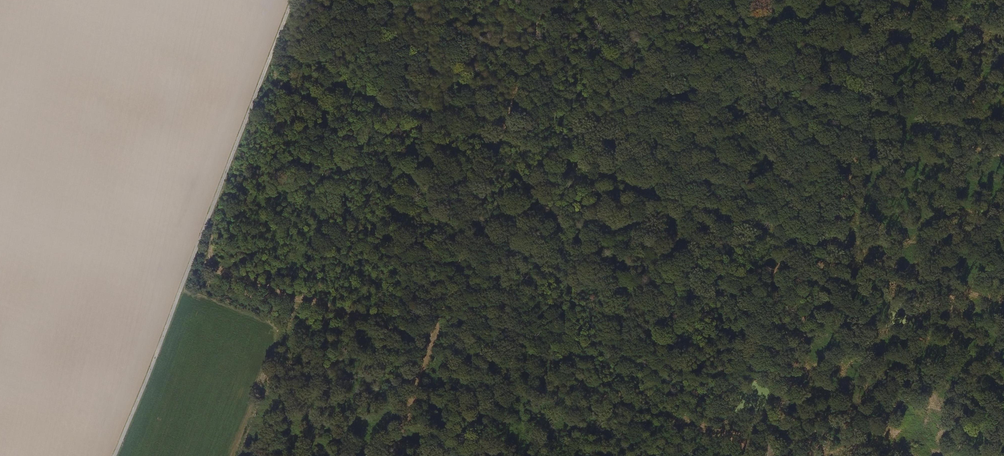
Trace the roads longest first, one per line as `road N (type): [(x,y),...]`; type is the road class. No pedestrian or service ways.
road 1 (track): [(294,0),(113,455)]
road 2 (track): [(903,0),(767,455)]

